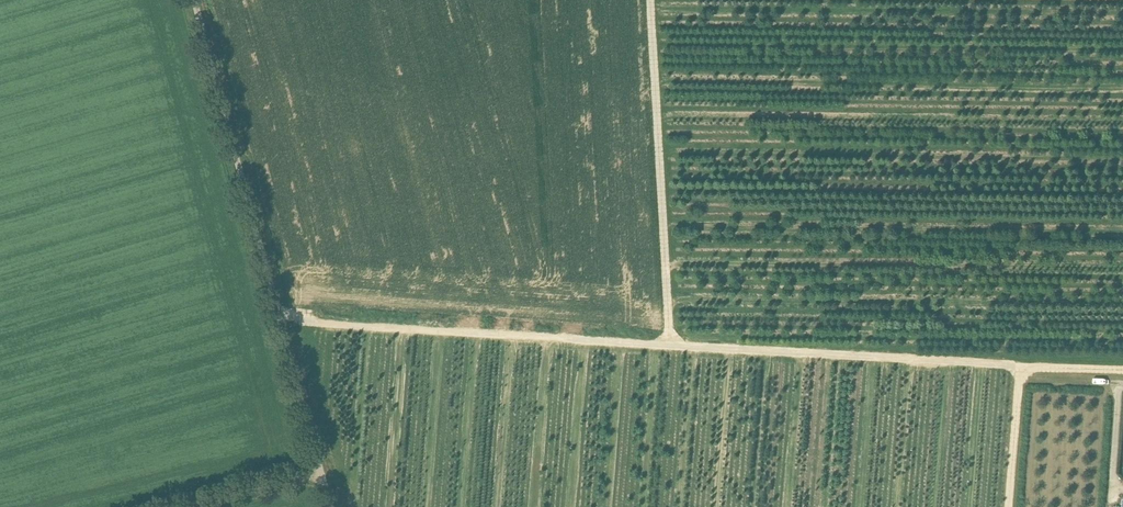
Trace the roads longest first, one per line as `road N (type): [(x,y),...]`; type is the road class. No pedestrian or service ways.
road 1 (unclassified): [(331,506),(191,0)]

